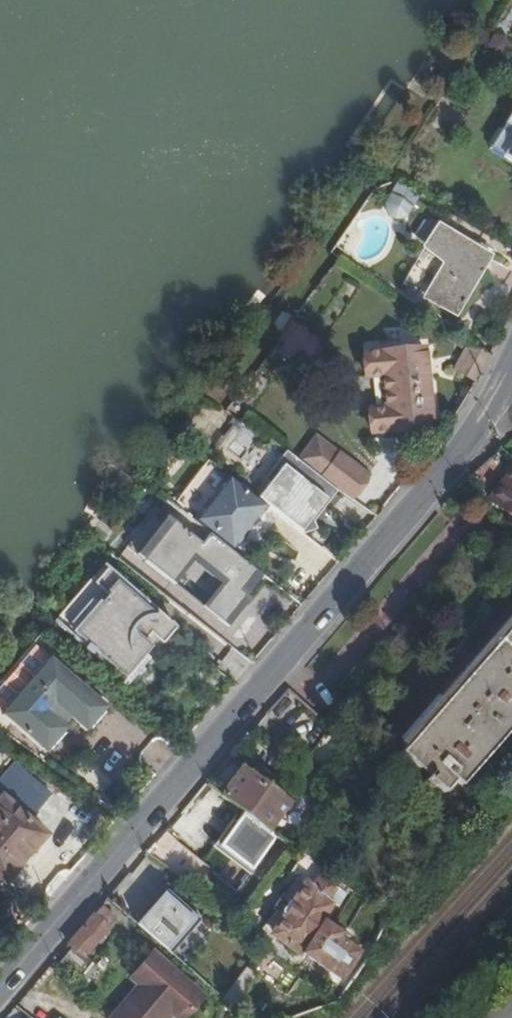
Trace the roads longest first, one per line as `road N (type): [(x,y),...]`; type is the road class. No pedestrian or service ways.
road 1 (secondary): [(0,988),(474,437)]

